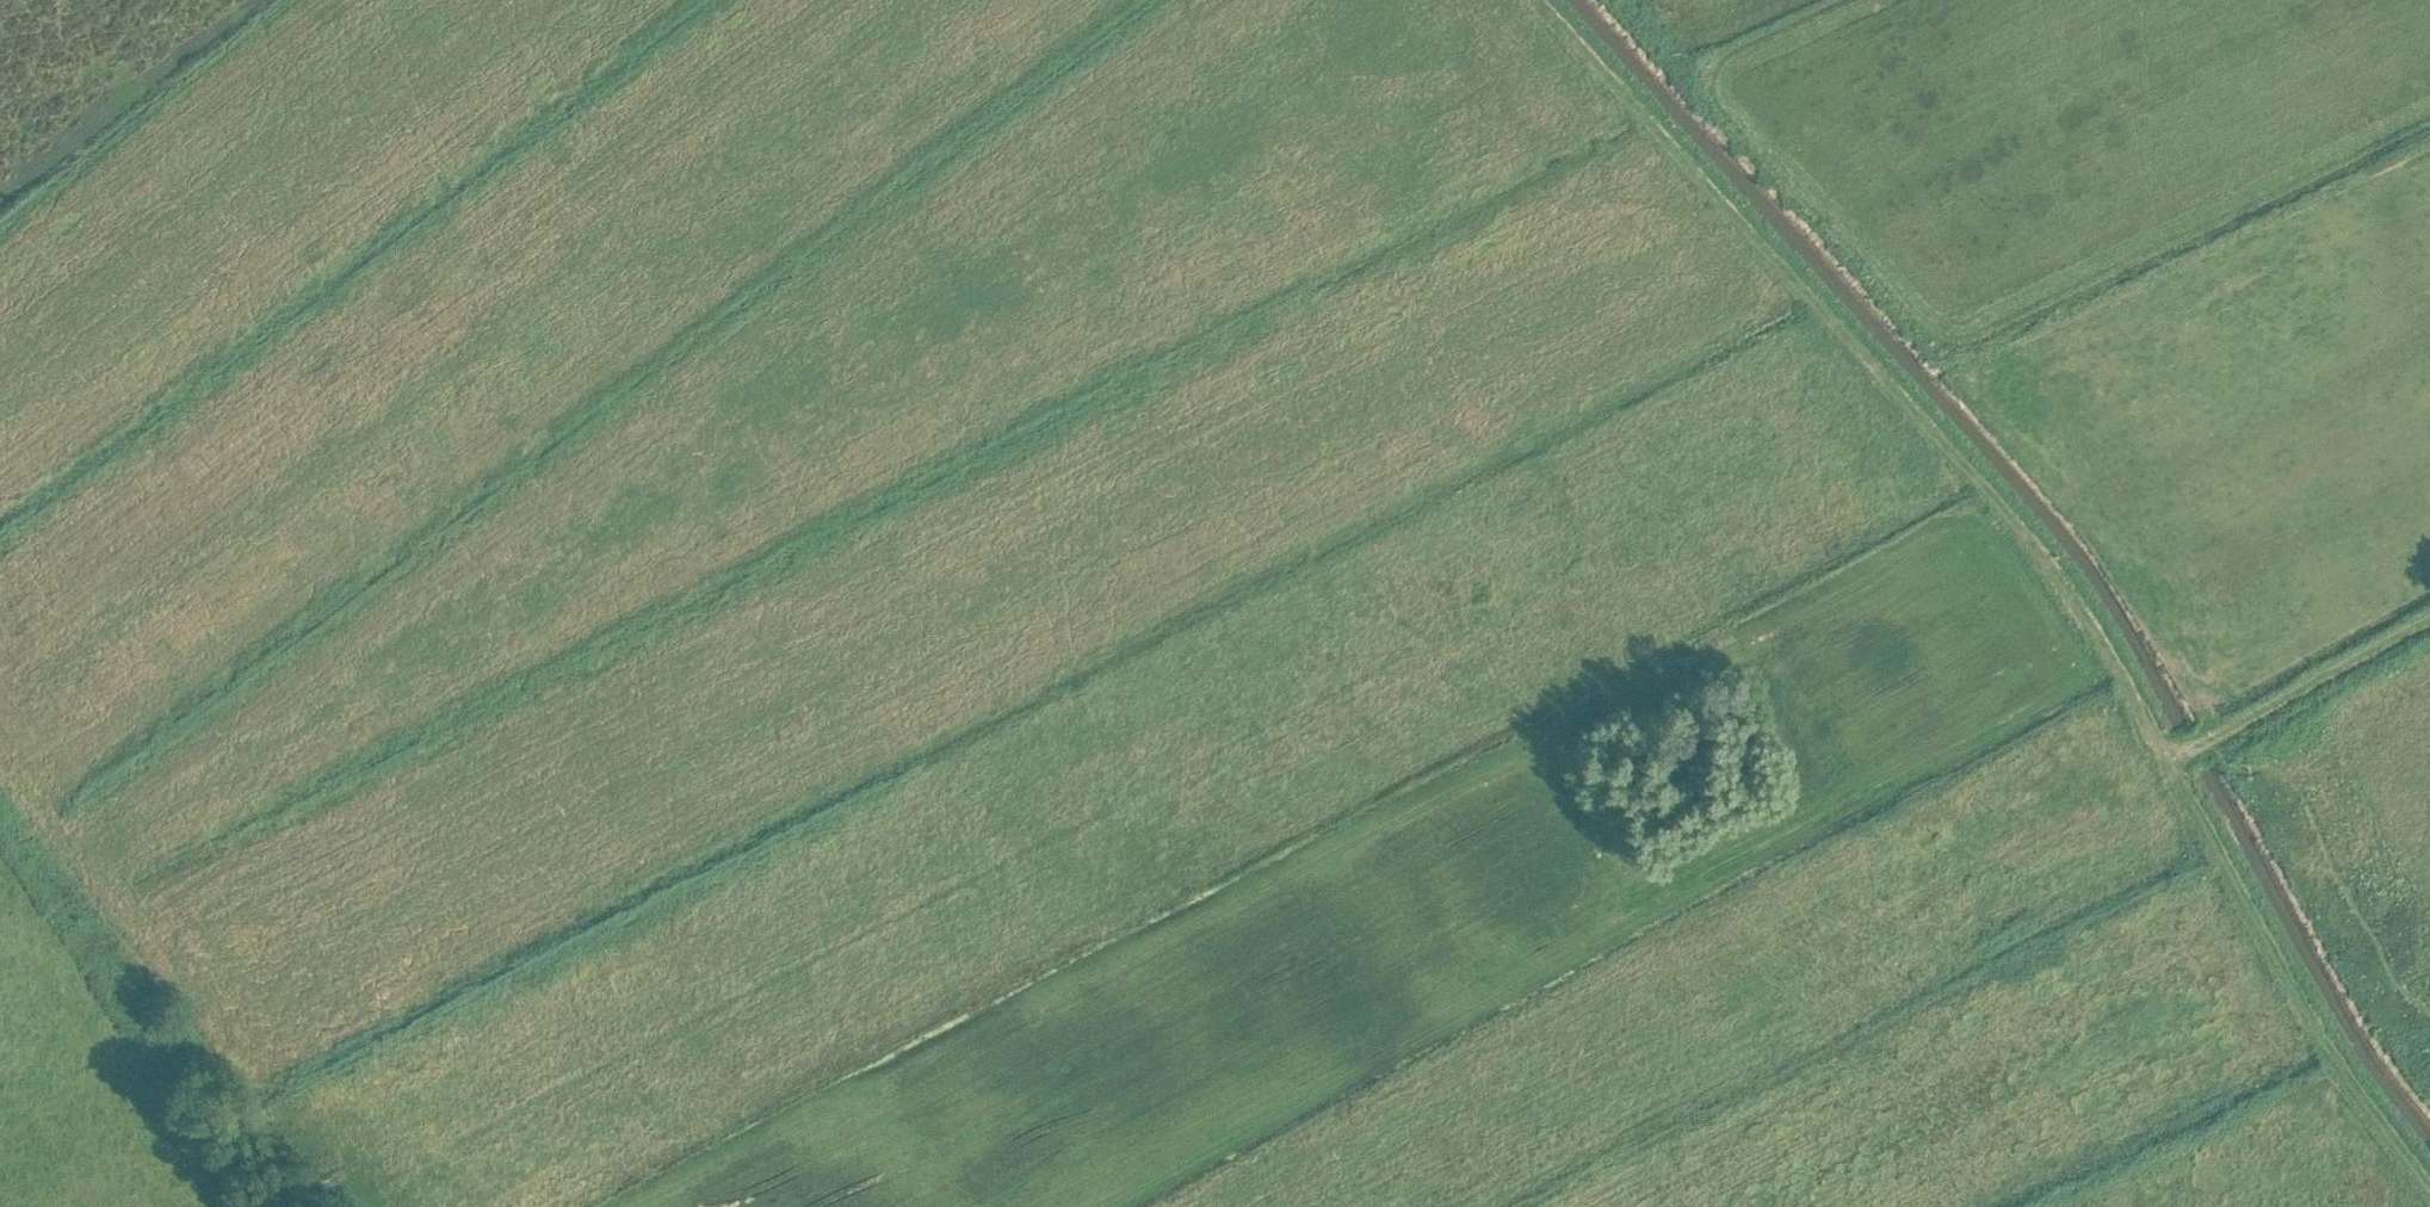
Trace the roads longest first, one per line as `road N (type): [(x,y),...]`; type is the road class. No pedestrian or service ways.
road 1 (track): [(2185,751),(2156,746),(2067,586),(1971,471),(1537,0)]
road 2 (track): [(2185,751),(2177,769),(2211,838),(2352,1079),(2429,1187)]
road 3 (track): [(2429,618),(2185,751)]

